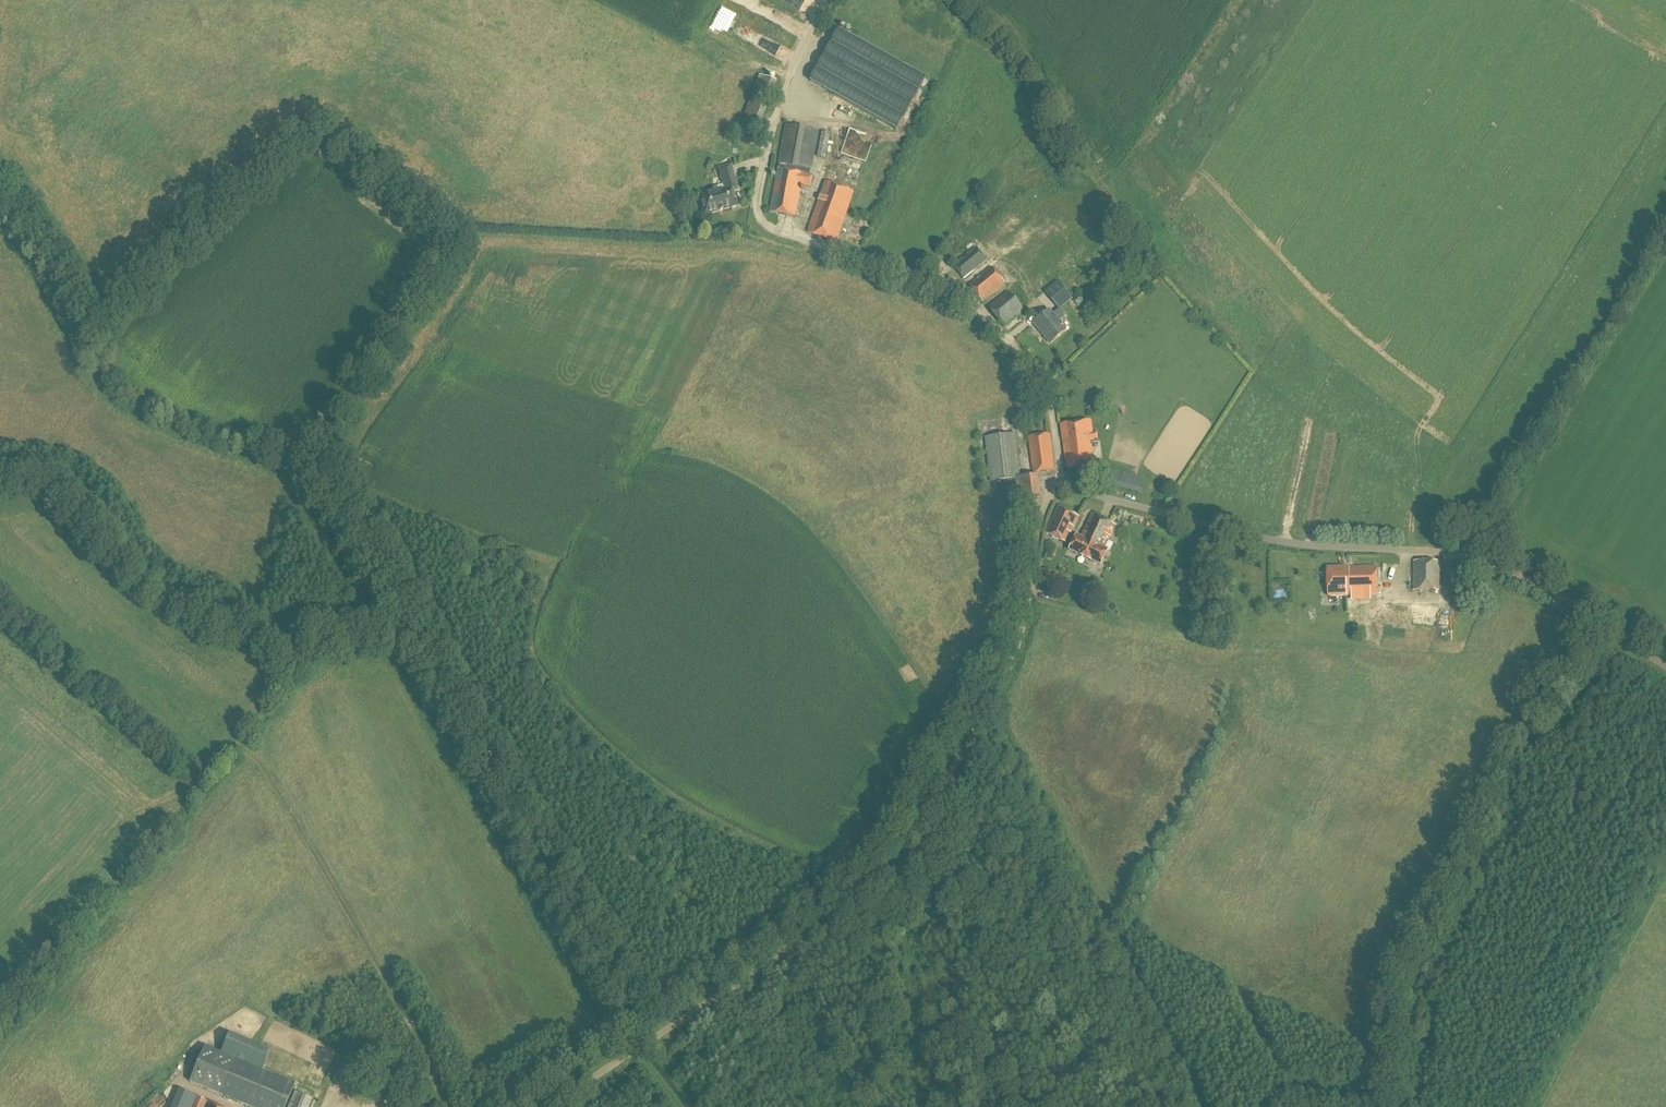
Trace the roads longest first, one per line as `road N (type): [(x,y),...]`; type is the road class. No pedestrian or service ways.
road 1 (unclassified): [(548,1106),(884,881),(1002,687),(1024,622),(1040,522),(1064,480)]
road 2 (unclassified): [(1064,480),(1046,397),(978,315),(763,223),(775,104),(828,0)]
road 3 (unclassified): [(1665,667),(1581,607),(1465,556),(1266,541),(1064,480)]

